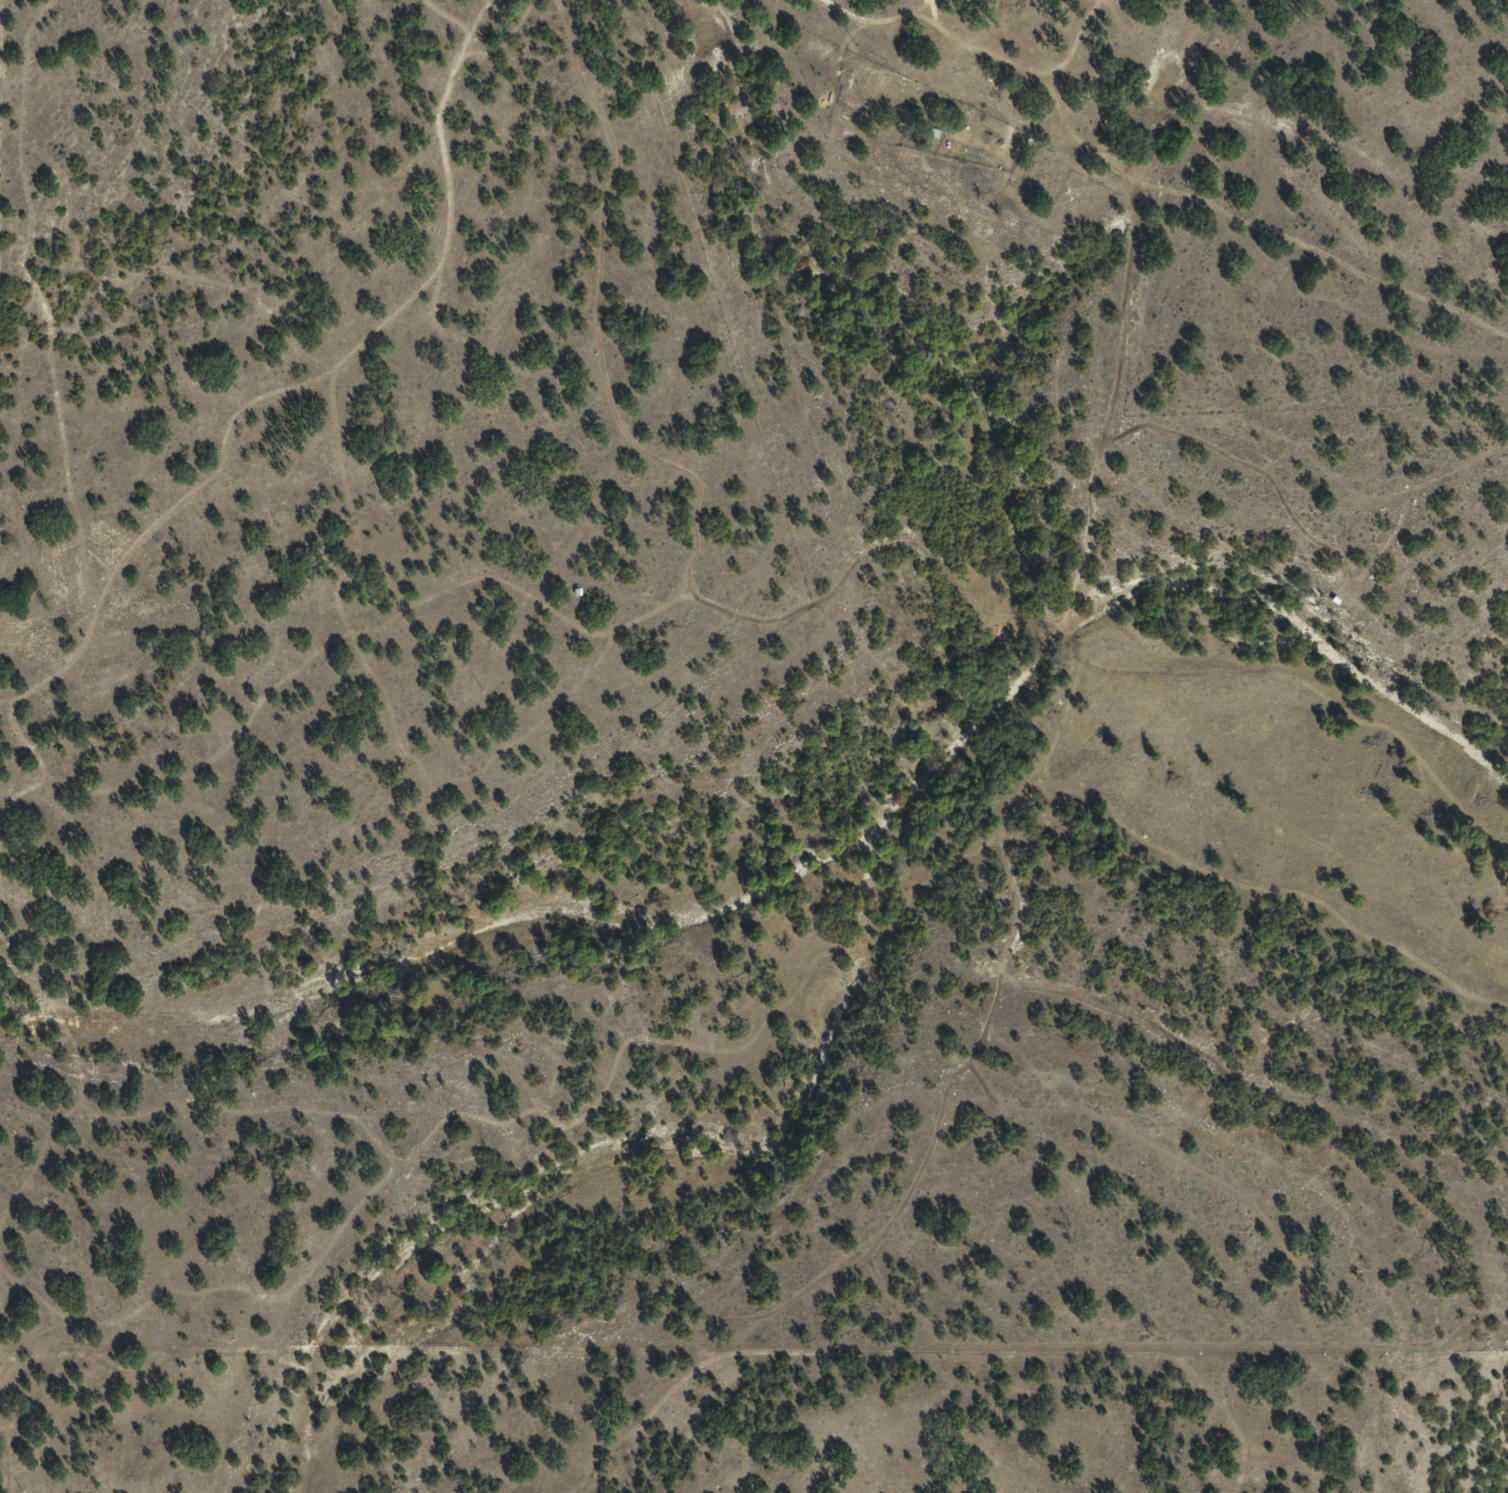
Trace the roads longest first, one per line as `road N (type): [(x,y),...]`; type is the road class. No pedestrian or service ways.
road 1 (residential): [(0,739),(91,591),(398,282),(506,79),(521,0)]
road 2 (residential): [(1507,239),(1387,168),(1051,108),(947,53),(911,0)]

